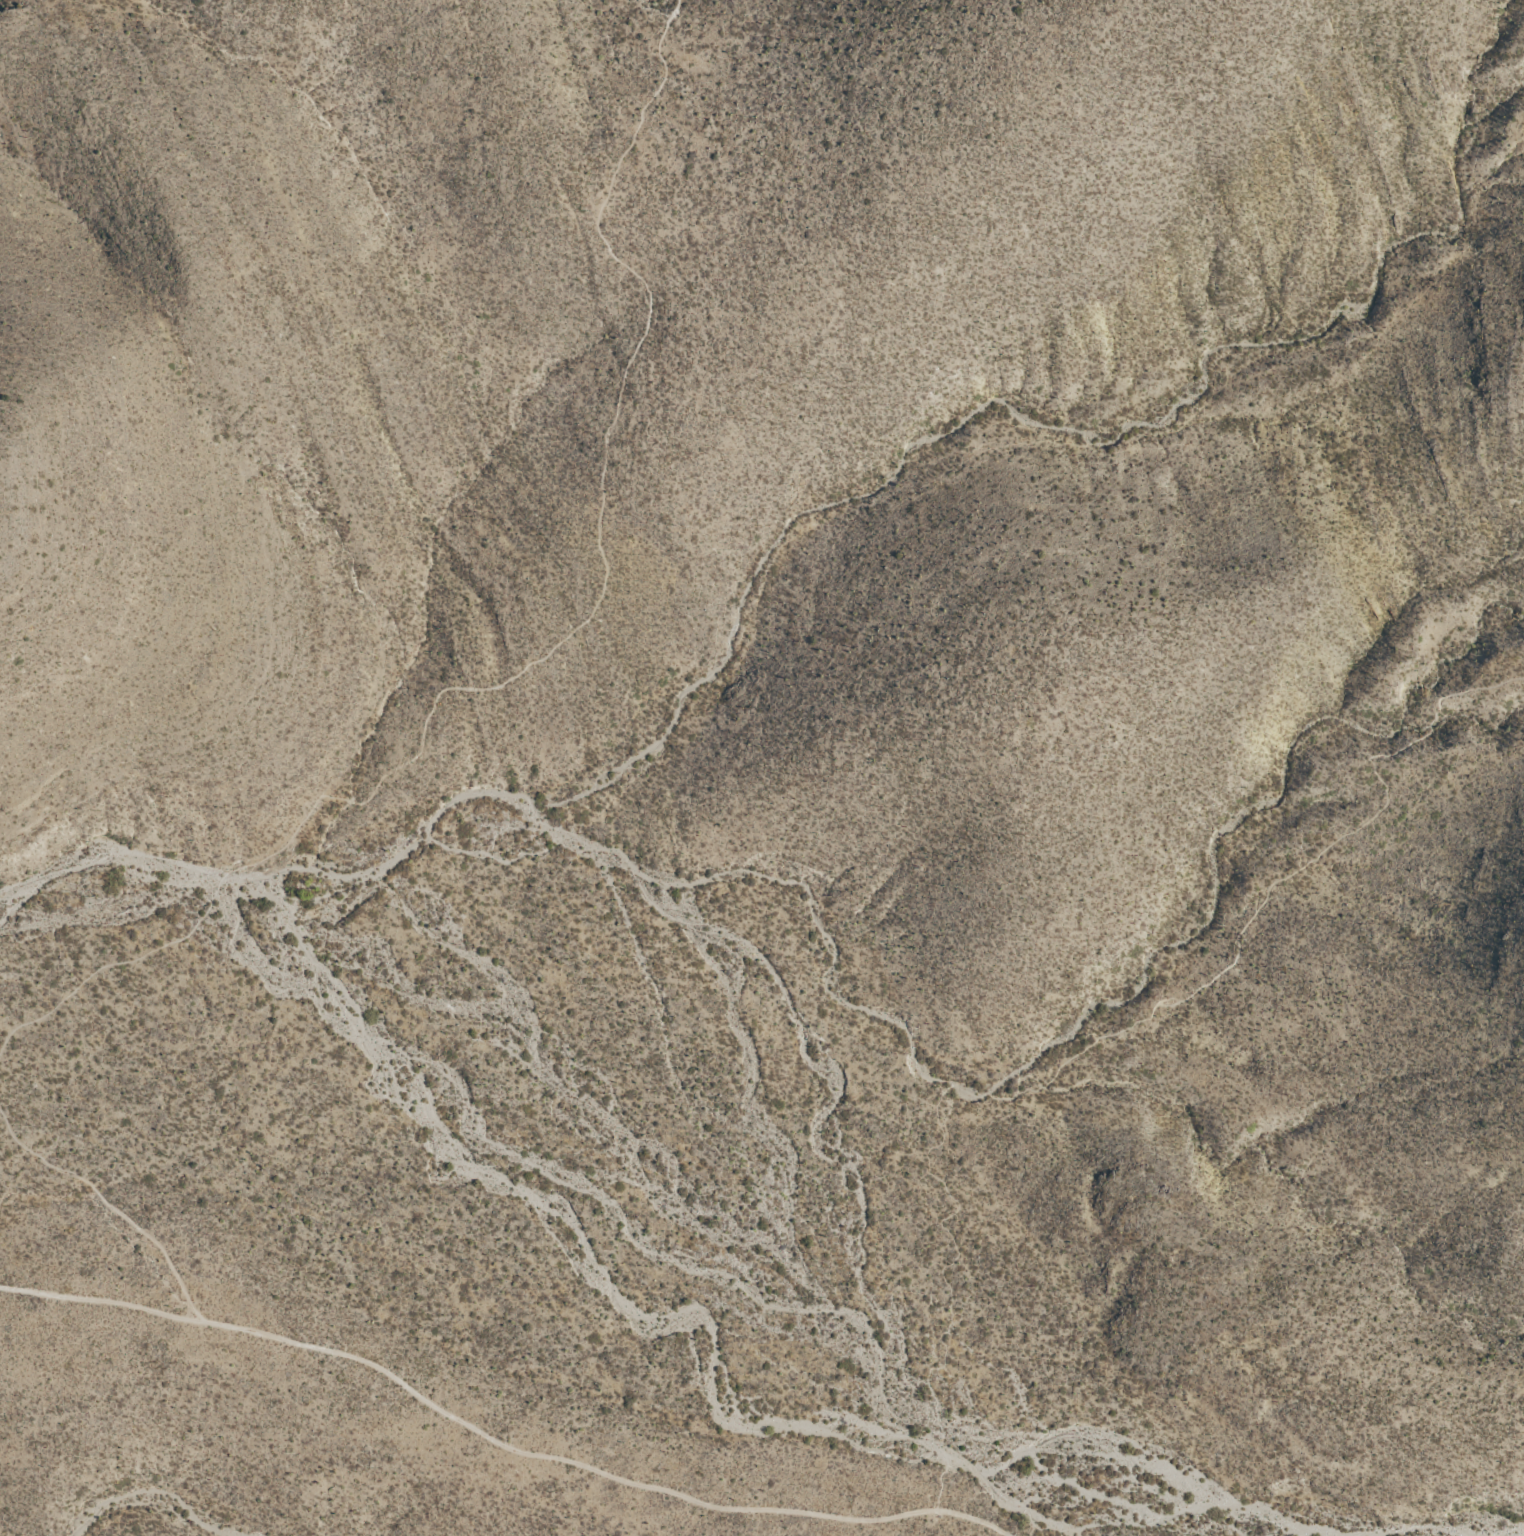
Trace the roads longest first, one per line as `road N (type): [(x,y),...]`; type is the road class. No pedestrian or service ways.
road 1 (track): [(198,1323),(375,1369),(486,1441),(733,1515),(863,1521),(944,1510),(1008,1535)]

